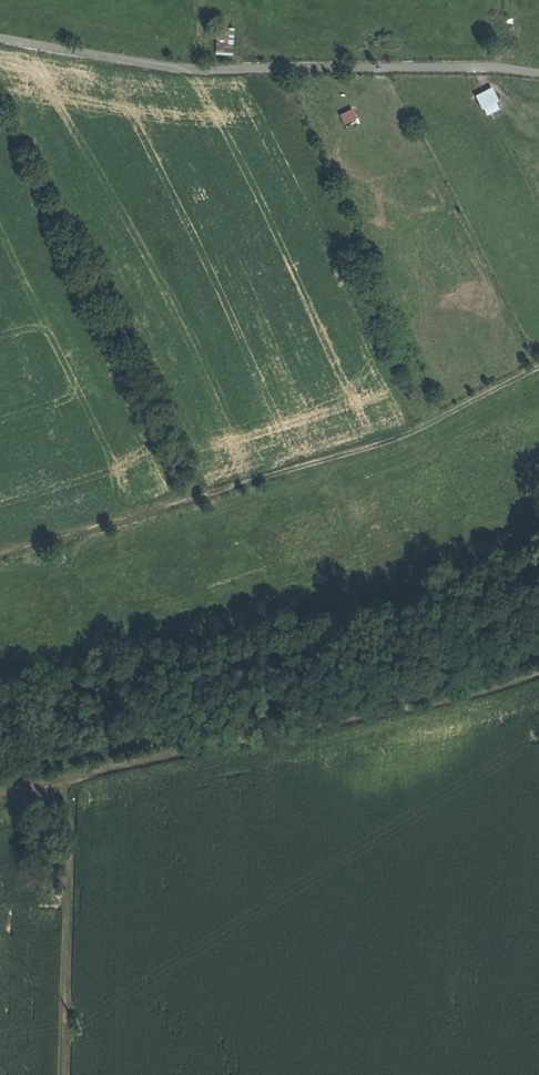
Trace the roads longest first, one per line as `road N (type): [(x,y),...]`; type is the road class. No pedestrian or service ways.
road 1 (track): [(538,672),(508,685),(69,780),(65,1074)]
road 2 (track): [(0,553),(402,437),(538,368)]

